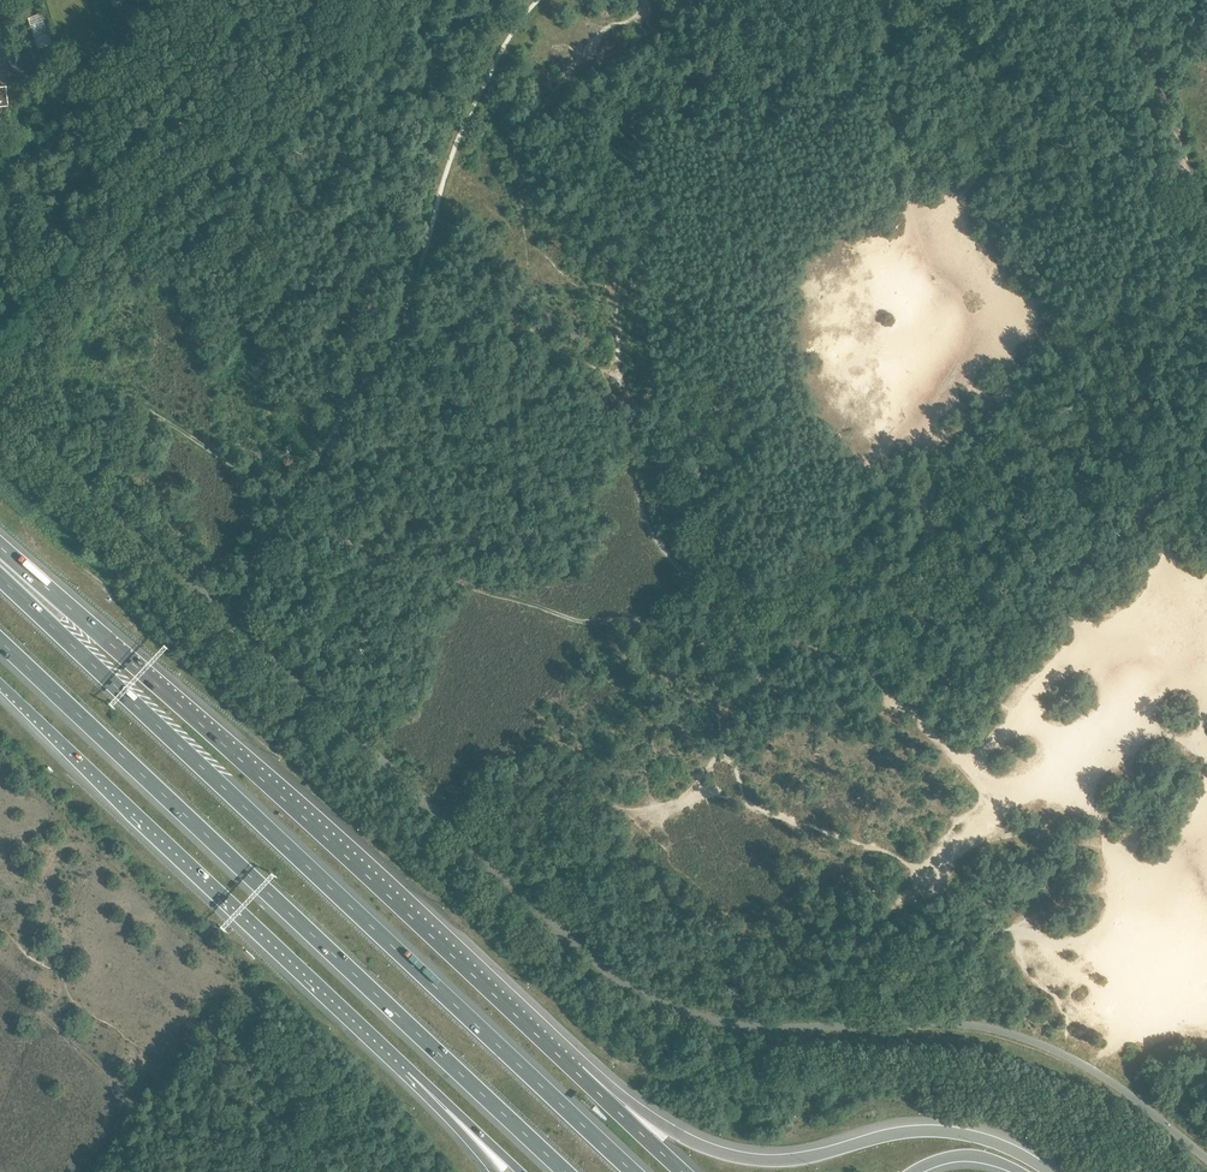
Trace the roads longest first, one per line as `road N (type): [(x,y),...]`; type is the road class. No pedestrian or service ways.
road 1 (motorway): [(634,1171),(0,571)]
road 2 (motorway): [(577,1072),(196,720),(0,552)]
road 3 (motorway): [(0,642),(567,1171)]
road 4 (motorway): [(0,681),(409,1070)]
road 5 (motorway): [(1052,1171),(971,1132),(934,1130),(791,1160),(727,1157),(577,1072)]
road 6 (motorway): [(409,1070),(522,1171)]
road 7 (motorway): [(689,1171),(577,1072)]
road 8 (motorway): [(409,1070),(496,1171)]

